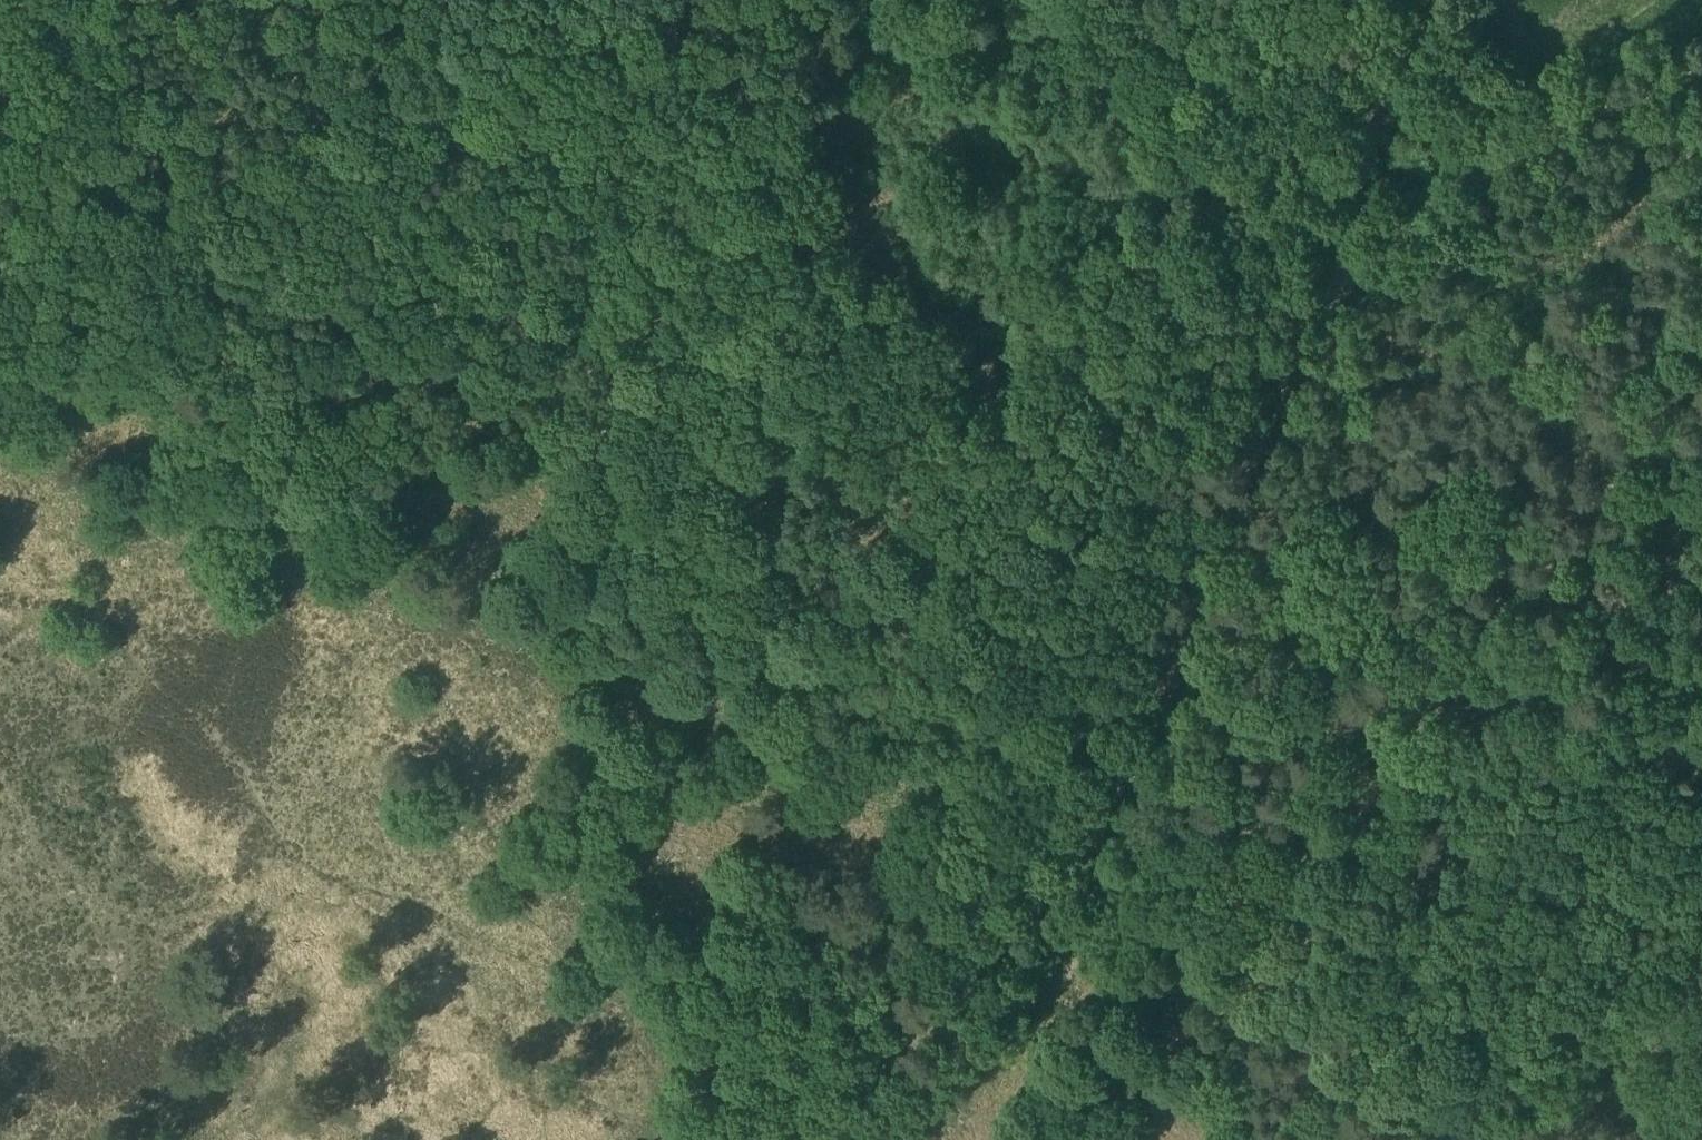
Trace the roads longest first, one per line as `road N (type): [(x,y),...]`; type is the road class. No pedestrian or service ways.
road 1 (unclassified): [(814,1139),(1114,812),(1308,317),(1416,0)]
road 2 (track): [(1304,327),(1502,154),(1701,68)]
road 3 (track): [(1502,154),(1457,132),(1429,107),(1397,51)]

